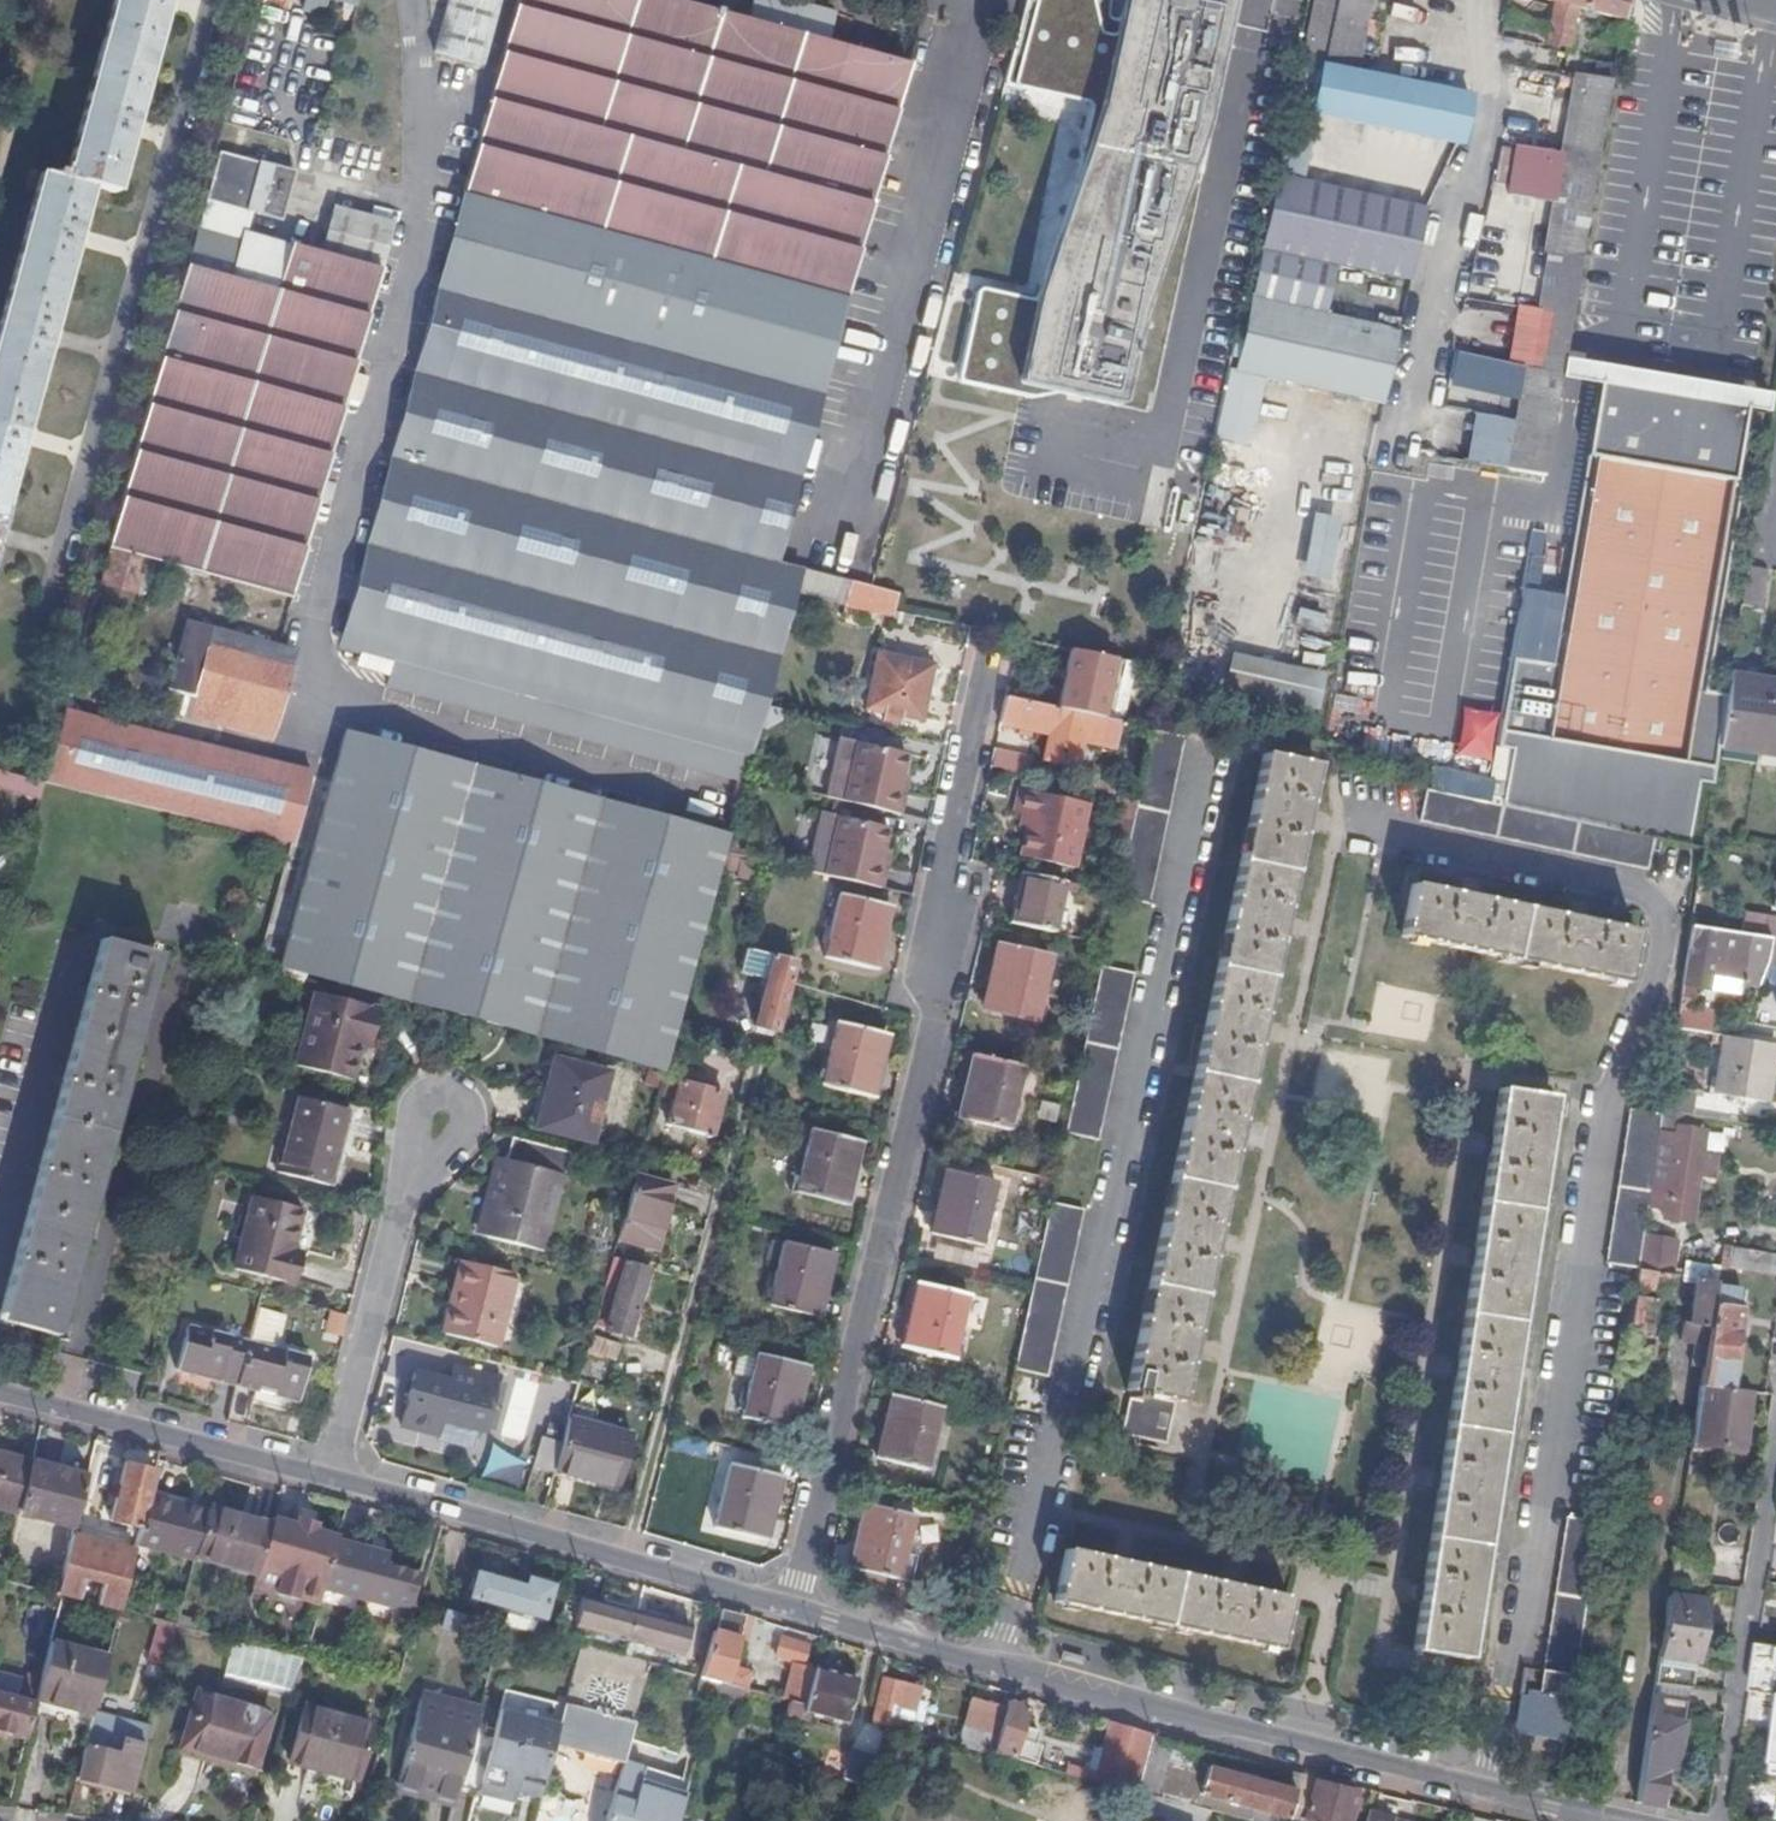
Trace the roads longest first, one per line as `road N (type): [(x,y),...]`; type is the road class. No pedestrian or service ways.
road 1 (residential): [(986,655),(940,861),(941,1019),(790,1611)]
road 2 (residential): [(1596,1820),(790,1611)]
road 3 (residential): [(790,1611),(324,1482)]
road 4 (residential): [(442,1119),(403,1193),(324,1482)]
road 5 (residential): [(1721,1820),(1775,1465)]
road 6 (residential): [(324,1482),(0,1397)]
road 7 (residential): [(0,1241),(81,943)]

